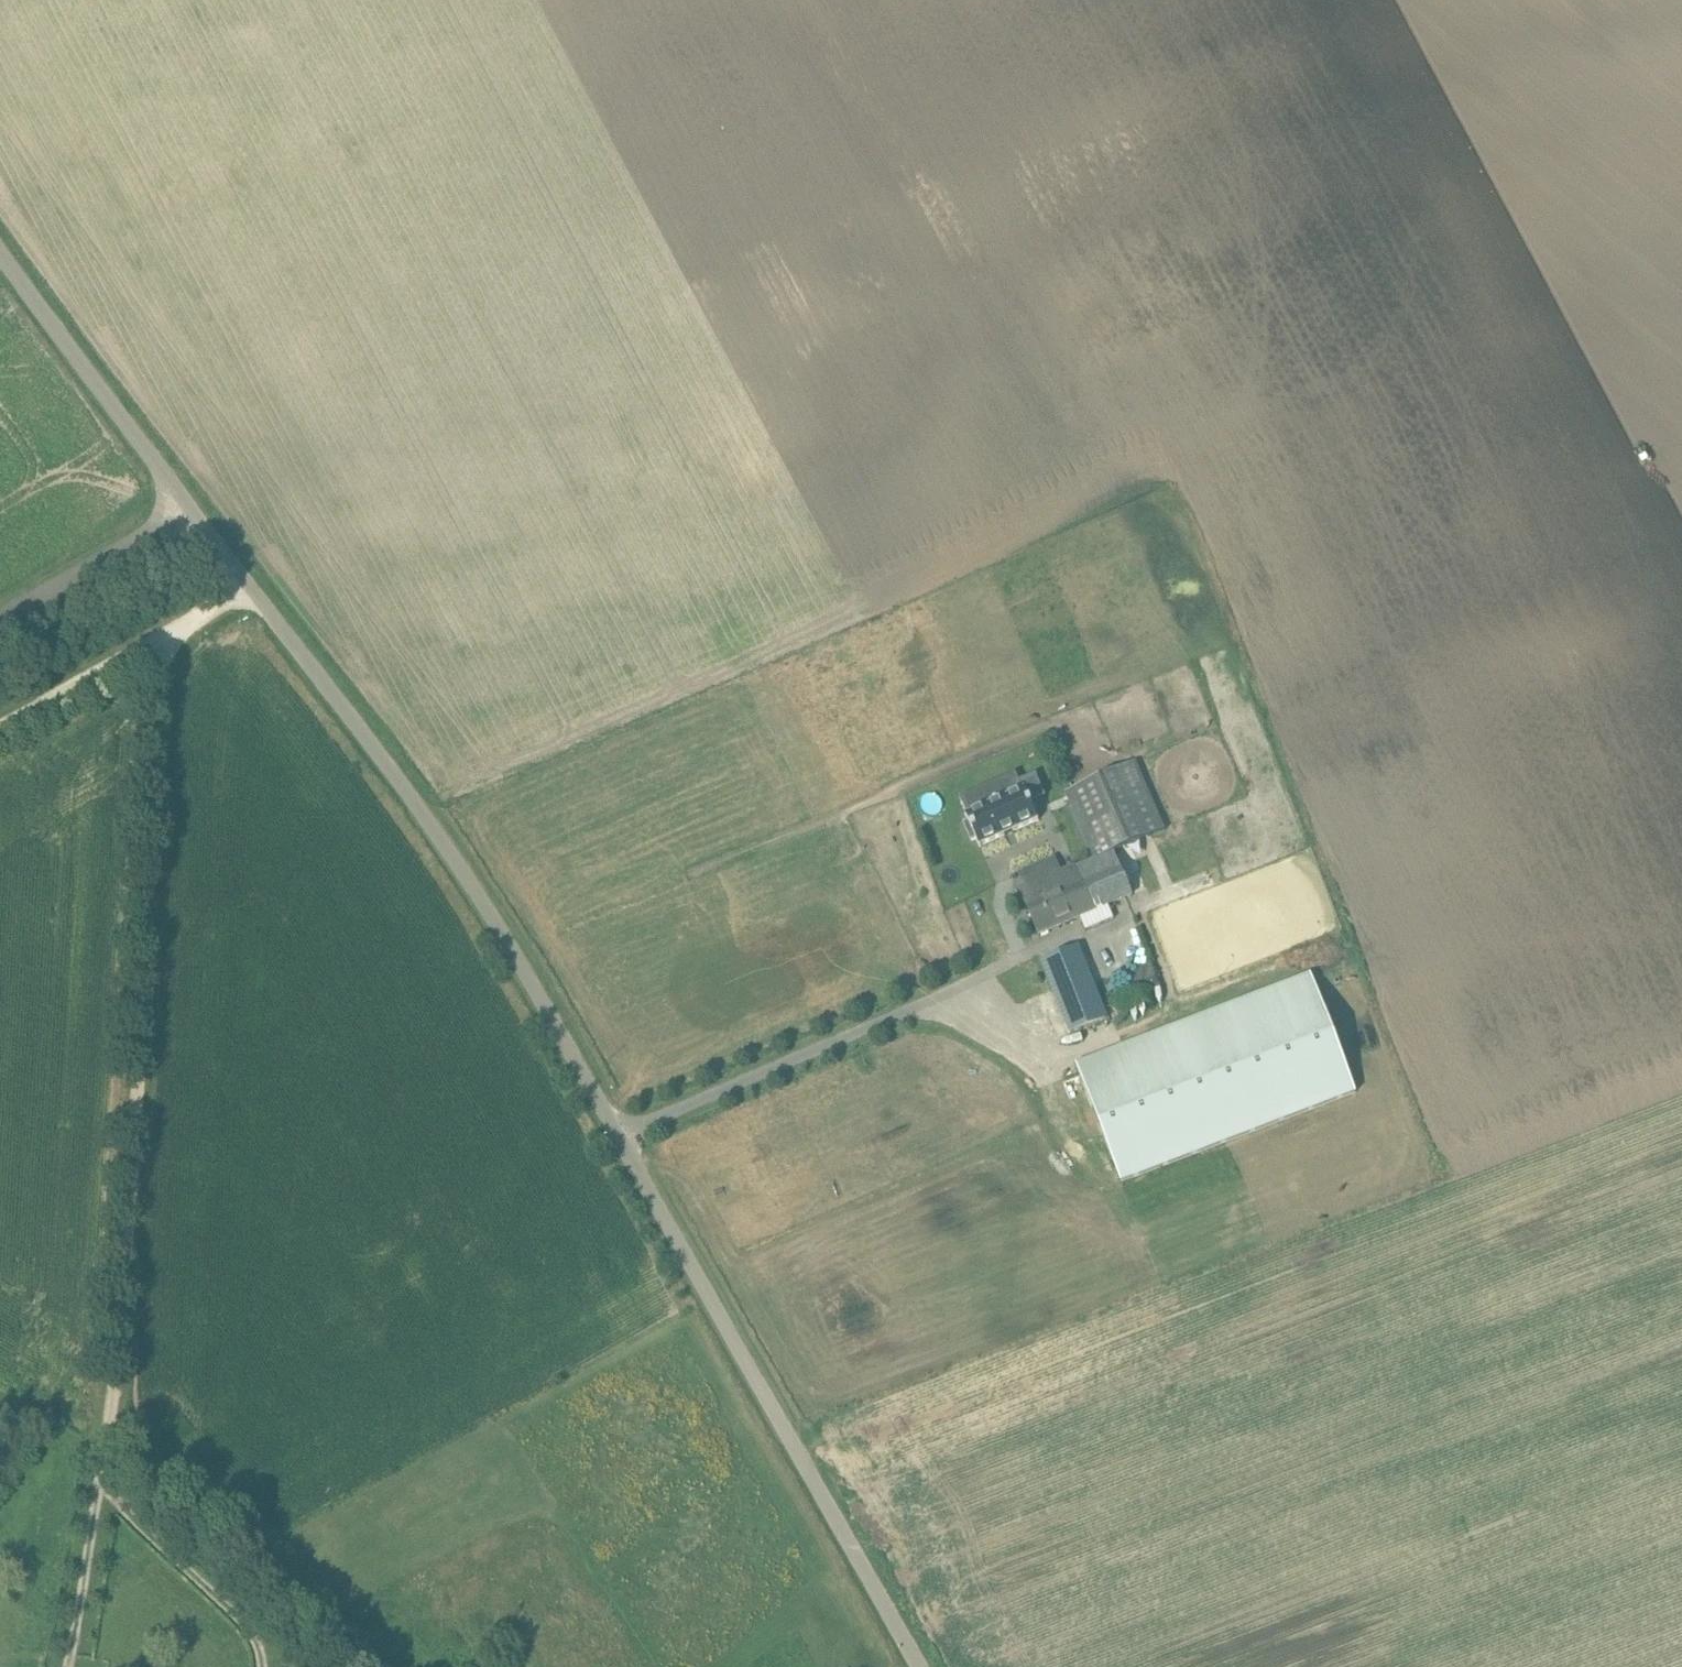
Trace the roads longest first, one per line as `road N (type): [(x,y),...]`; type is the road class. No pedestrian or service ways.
road 1 (unclassified): [(917,1666),(494,913),(0,253)]

